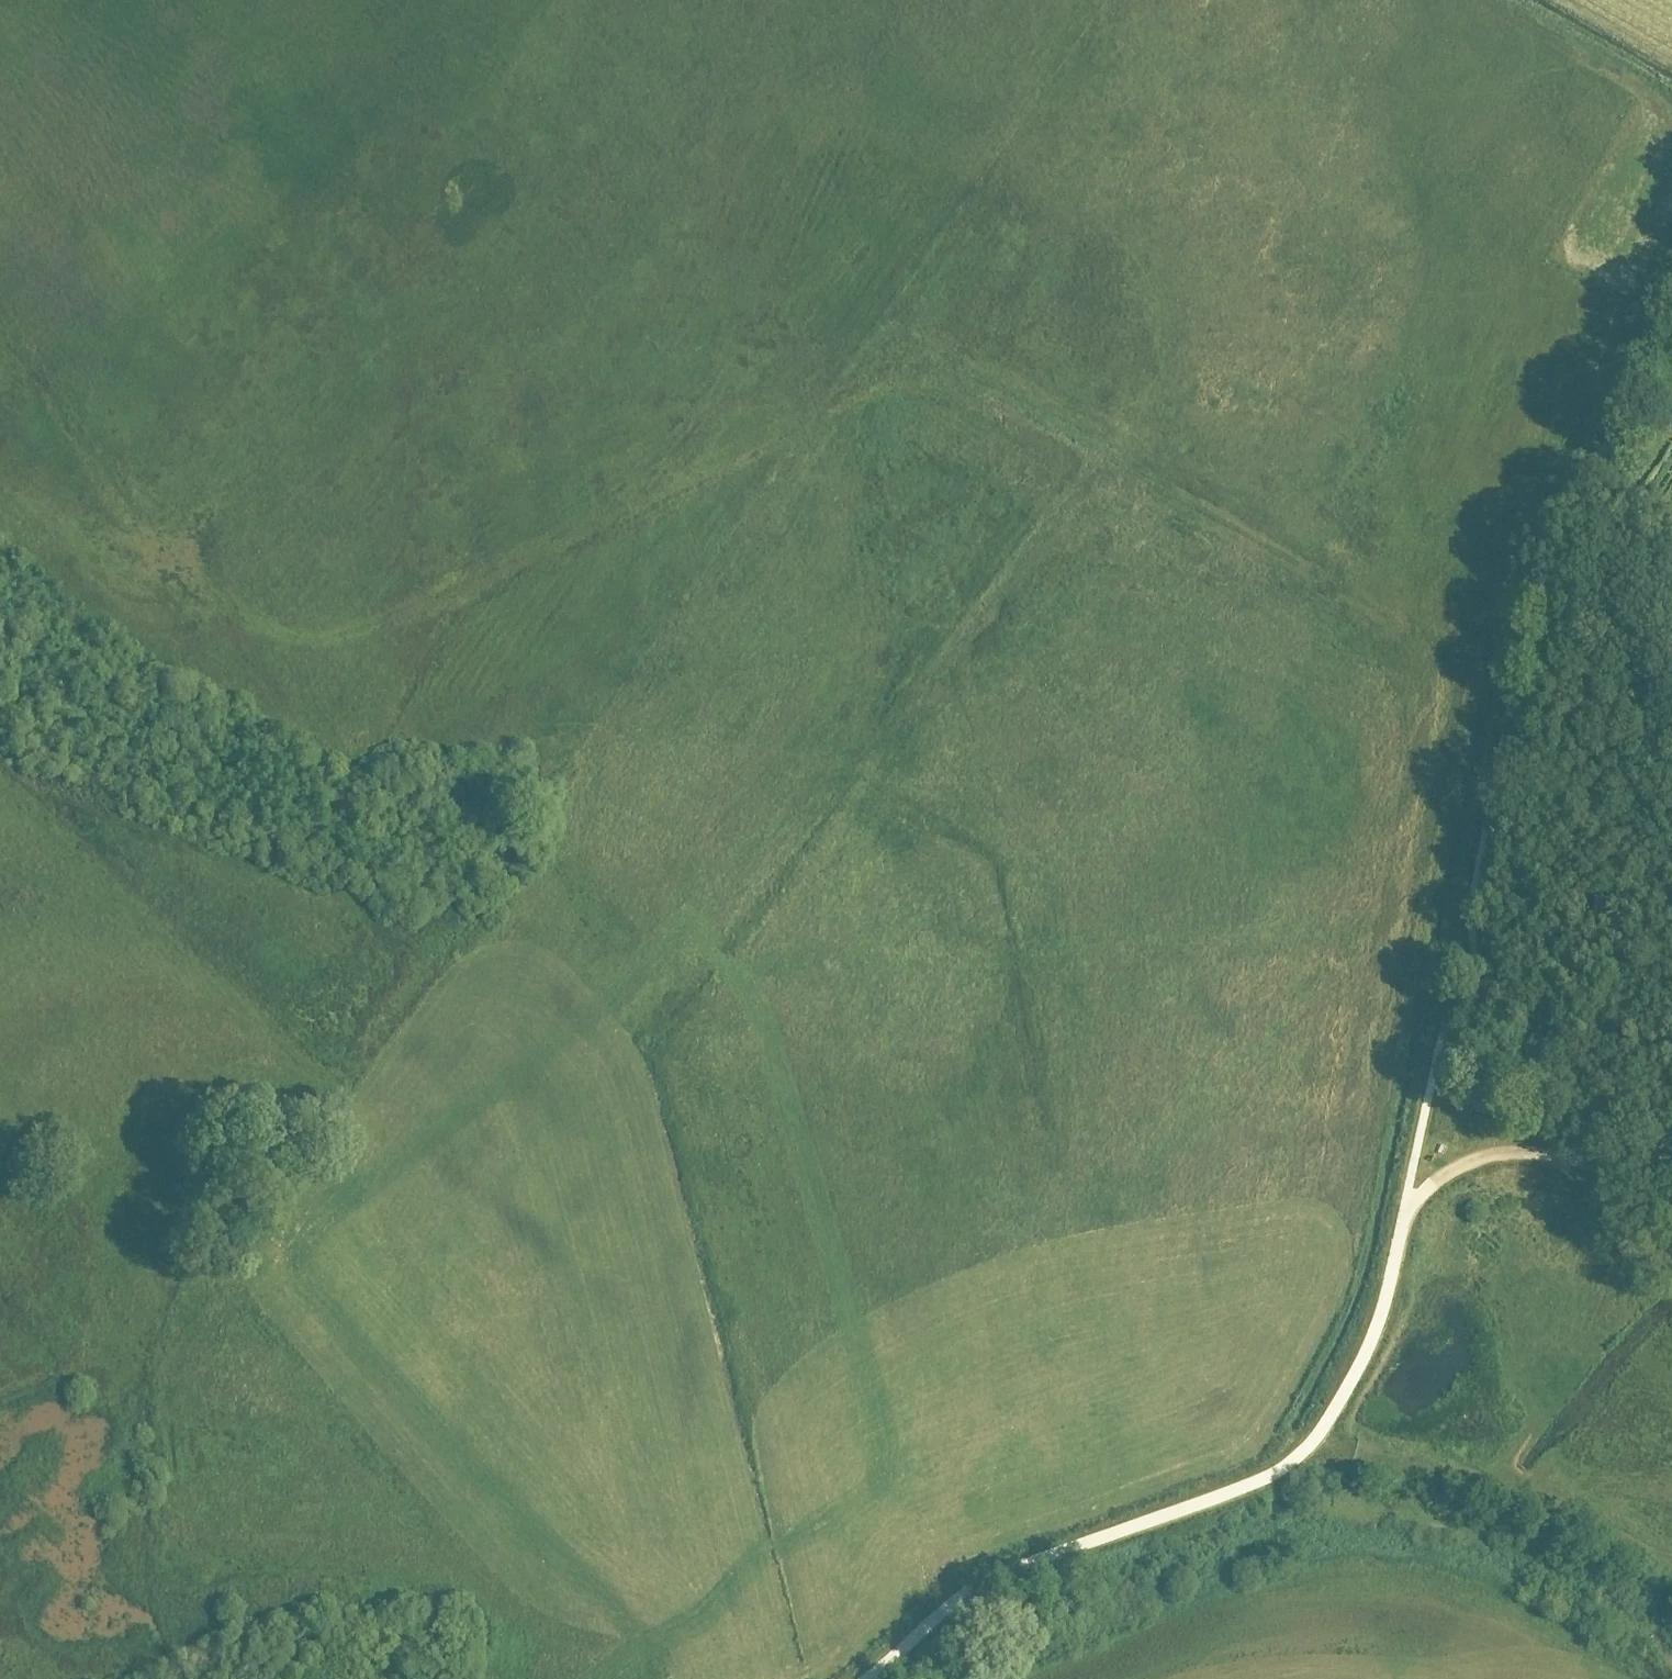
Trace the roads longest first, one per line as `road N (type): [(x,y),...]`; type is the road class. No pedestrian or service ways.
road 1 (track): [(1671,1161),(1594,1171),(1500,1154),(1451,1172),(1405,1209)]

